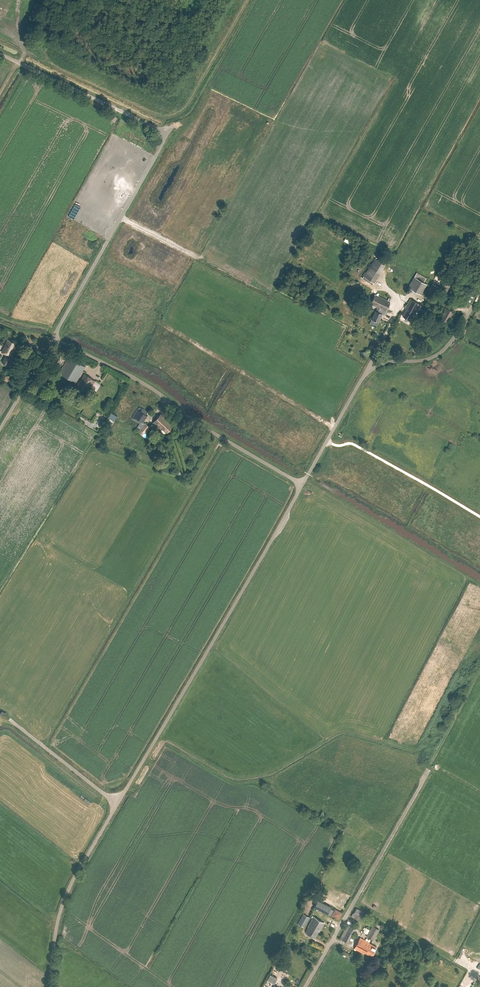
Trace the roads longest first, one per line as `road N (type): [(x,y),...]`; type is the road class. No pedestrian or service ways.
road 1 (unclassified): [(303,485),(72,883),(50,986)]
road 2 (unclassified): [(53,338),(162,137),(0,54)]
road 3 (unclassified): [(303,485),(143,383),(53,338)]
road 4 (unclassified): [(303,485),(366,374),(438,354),(479,290)]
road 5 (unclassified): [(306,986),(416,794)]

